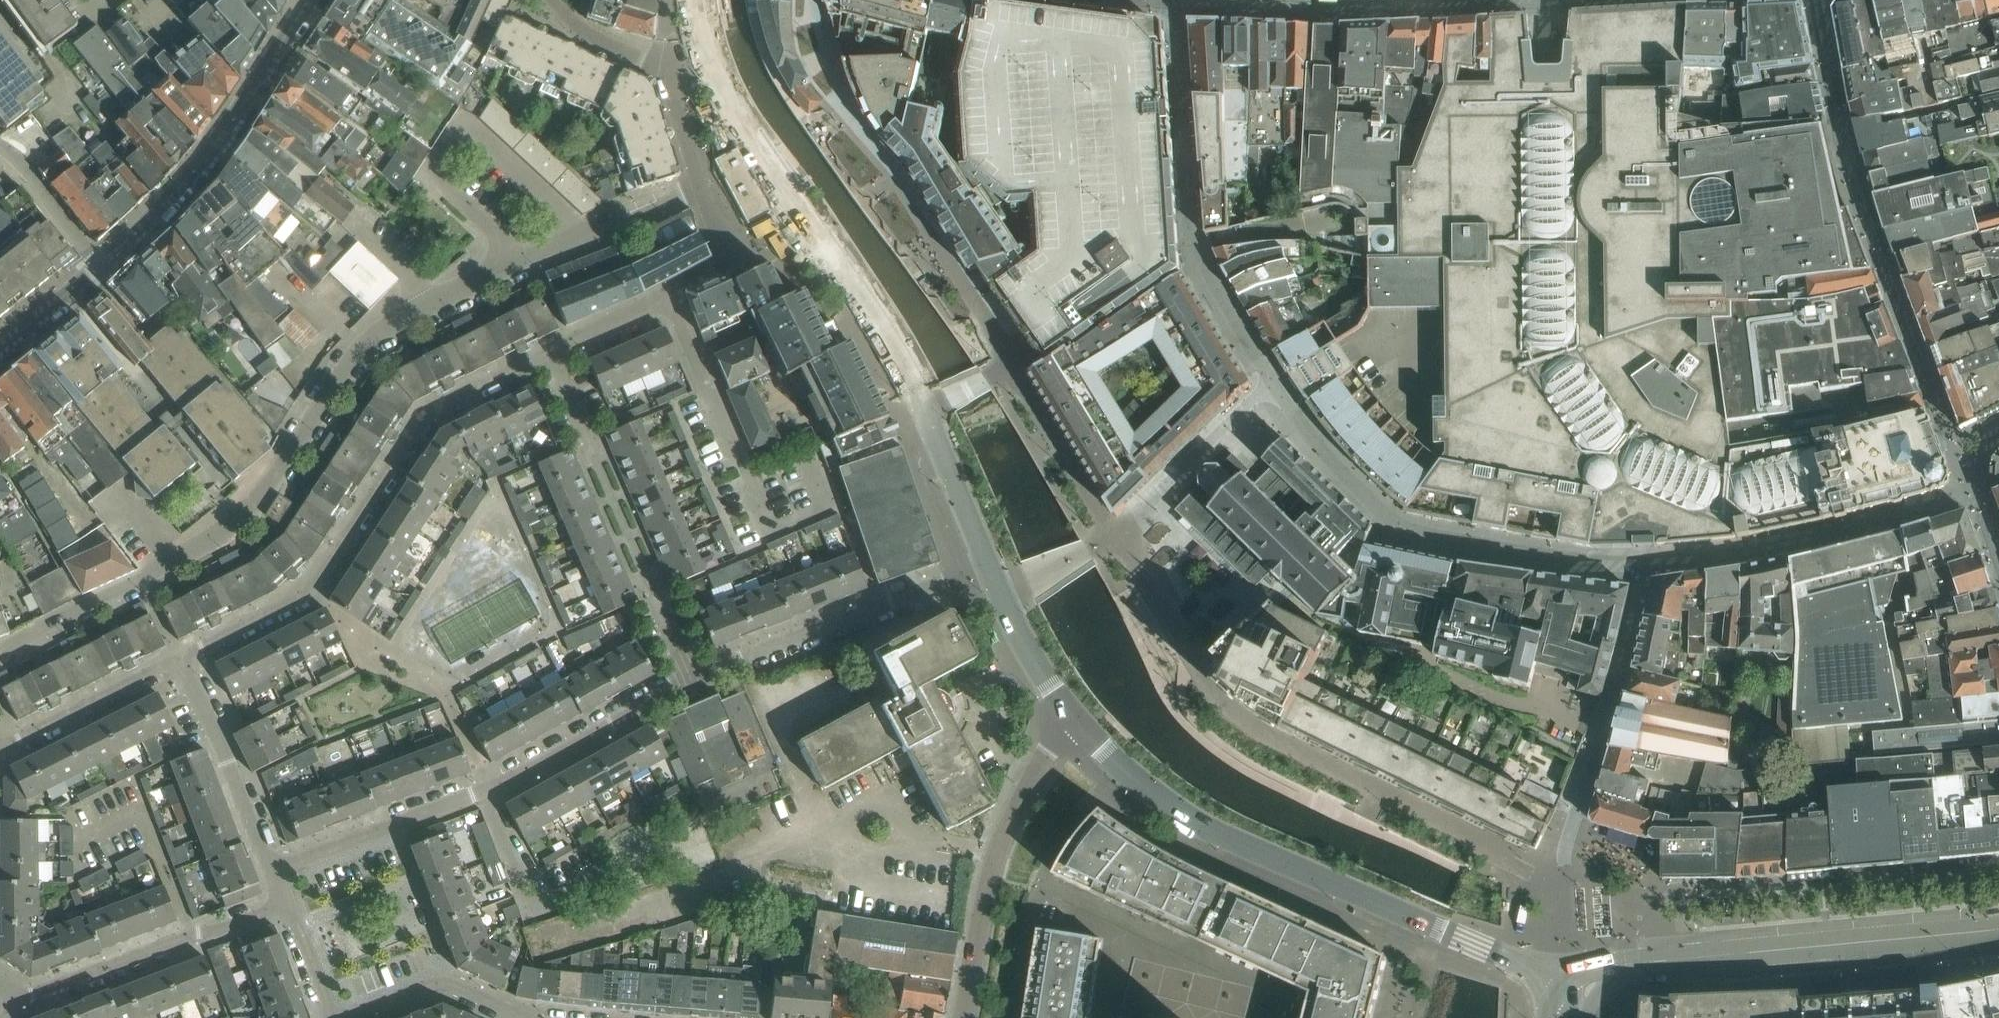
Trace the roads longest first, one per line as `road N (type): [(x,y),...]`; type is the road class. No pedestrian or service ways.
road 1 (residential): [(138,581),(219,534),(251,505),(363,351),(399,322),(700,188)]
road 2 (unclassified): [(702,34),(730,104),(897,358),(989,565)]
road 3 (unclassified): [(1072,720),(1125,774),(1215,832),(1560,982)]
road 4 (residential): [(550,352),(425,414),(314,590),(178,659)]
road 5 (residential): [(272,866),(488,789),(689,681)]
road 6 (residential): [(1646,561),(1588,564),(1427,535),(1392,521),(1270,380)]
road 7 (residential): [(1560,982),(1564,850),(1646,561)]
road 8 (residential): [(1270,380),(1196,245),(1176,0)]
road 9 (unclassified): [(68,293),(183,182),(309,0)]
road 10 (unclassified): [(1641,963),(1998,929)]
road 11 (unclassified): [(1002,594),(1113,537),(1270,380)]
road 12 (residential): [(1646,561),(1786,543),(1974,490)]
road 13 (residential): [(689,681),(989,565)]
road 14 (residential): [(964,1017),(1002,845),(1044,754),(1072,720)]
road 15 (residential): [(20,998),(286,904)]
road 16 (residential): [(272,866),(178,659)]
road 17 (residential): [(737,254),(682,284),(667,301),(550,352)]
road 18 (residential): [(178,659),(0,747)]
road 19 (residential): [(525,1017),(440,981),(342,1017)]
road 20 (residential): [(68,293),(171,419)]
road 21 (residential): [(0,650),(138,581)]
road 22 (unclassified): [(1002,594),(1072,720)]
road 23 (residential): [(673,73),(589,32),(555,0)]
road 24 (residential): [(286,904),(333,1017)]

